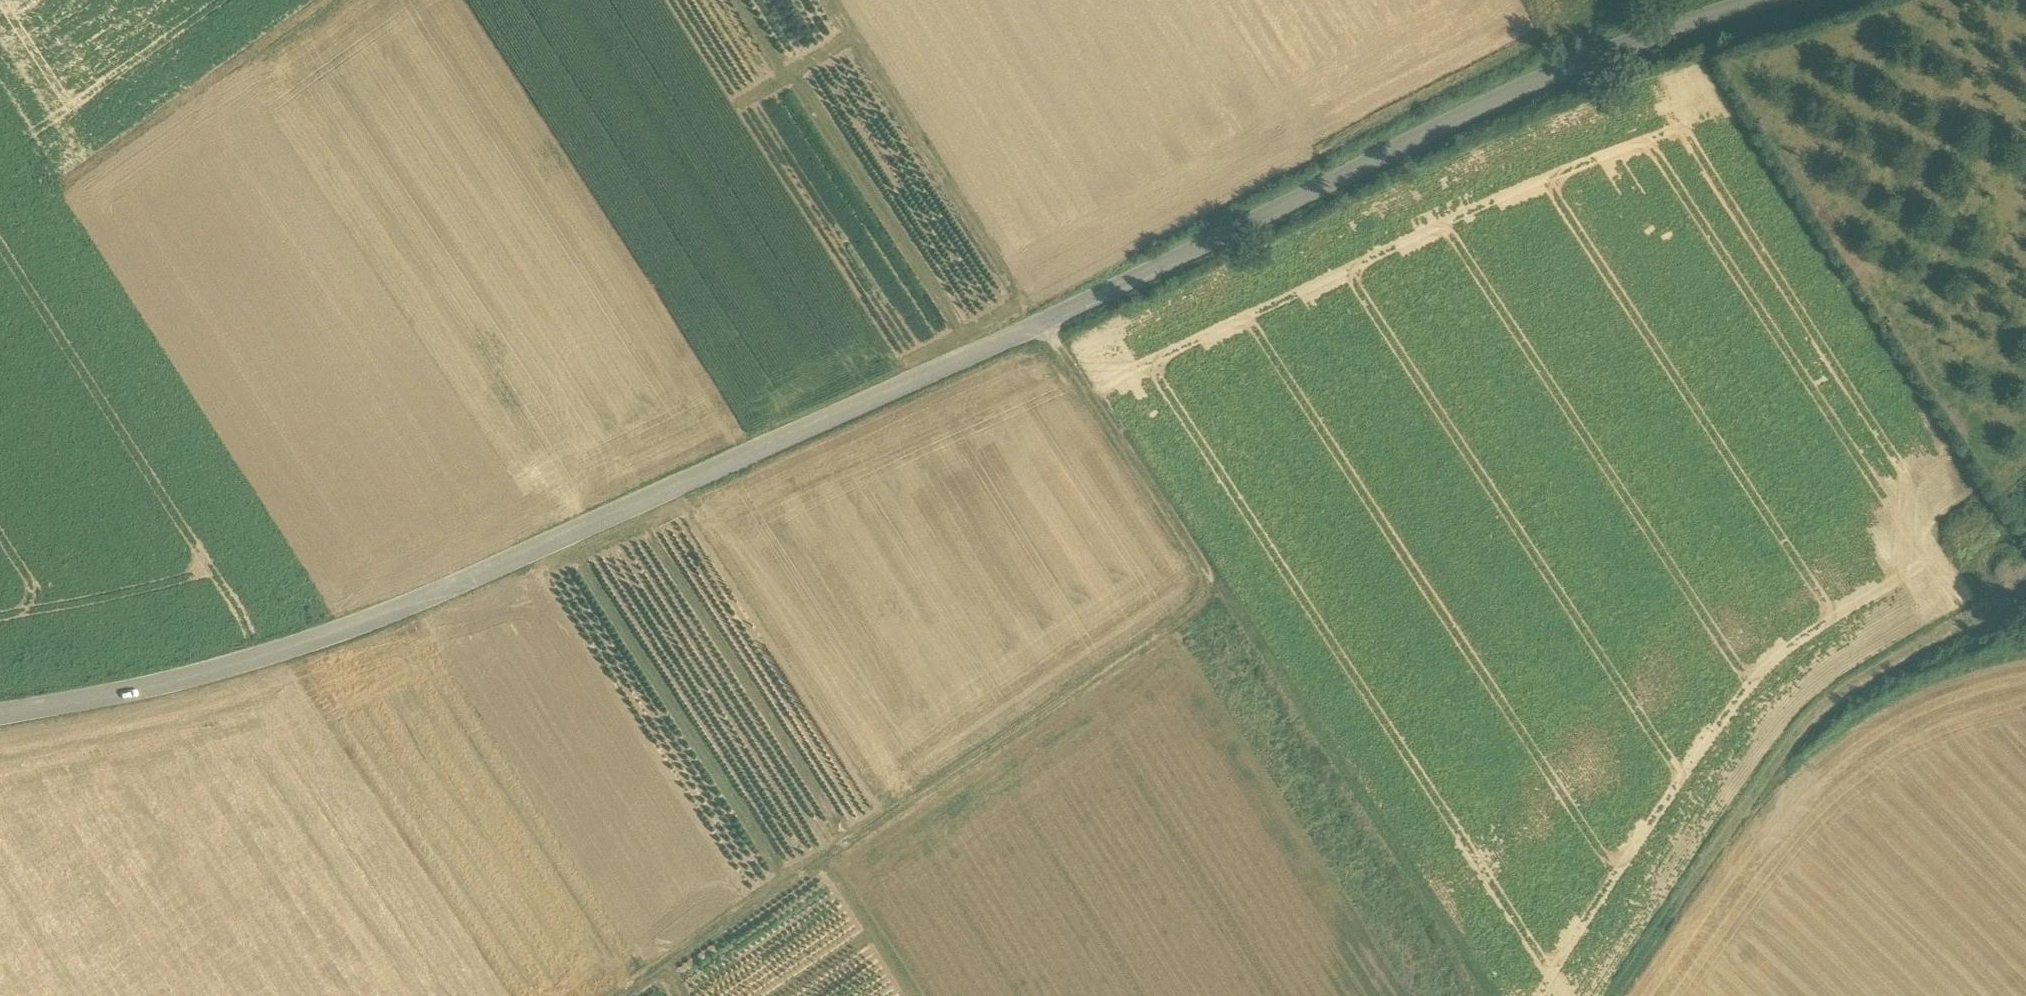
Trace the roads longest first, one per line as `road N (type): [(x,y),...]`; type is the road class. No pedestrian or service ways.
road 1 (unclassified): [(1774,0),(1620,52),(1478,113),(1043,323),(439,594),(174,686),(0,715)]
road 2 (track): [(832,0),(1489,995)]
road 3 (track): [(1224,590),(623,995)]
road 4 (track): [(2025,617),(1920,663),(1858,707),(1637,995)]
road 5 (track): [(68,181),(328,0)]

